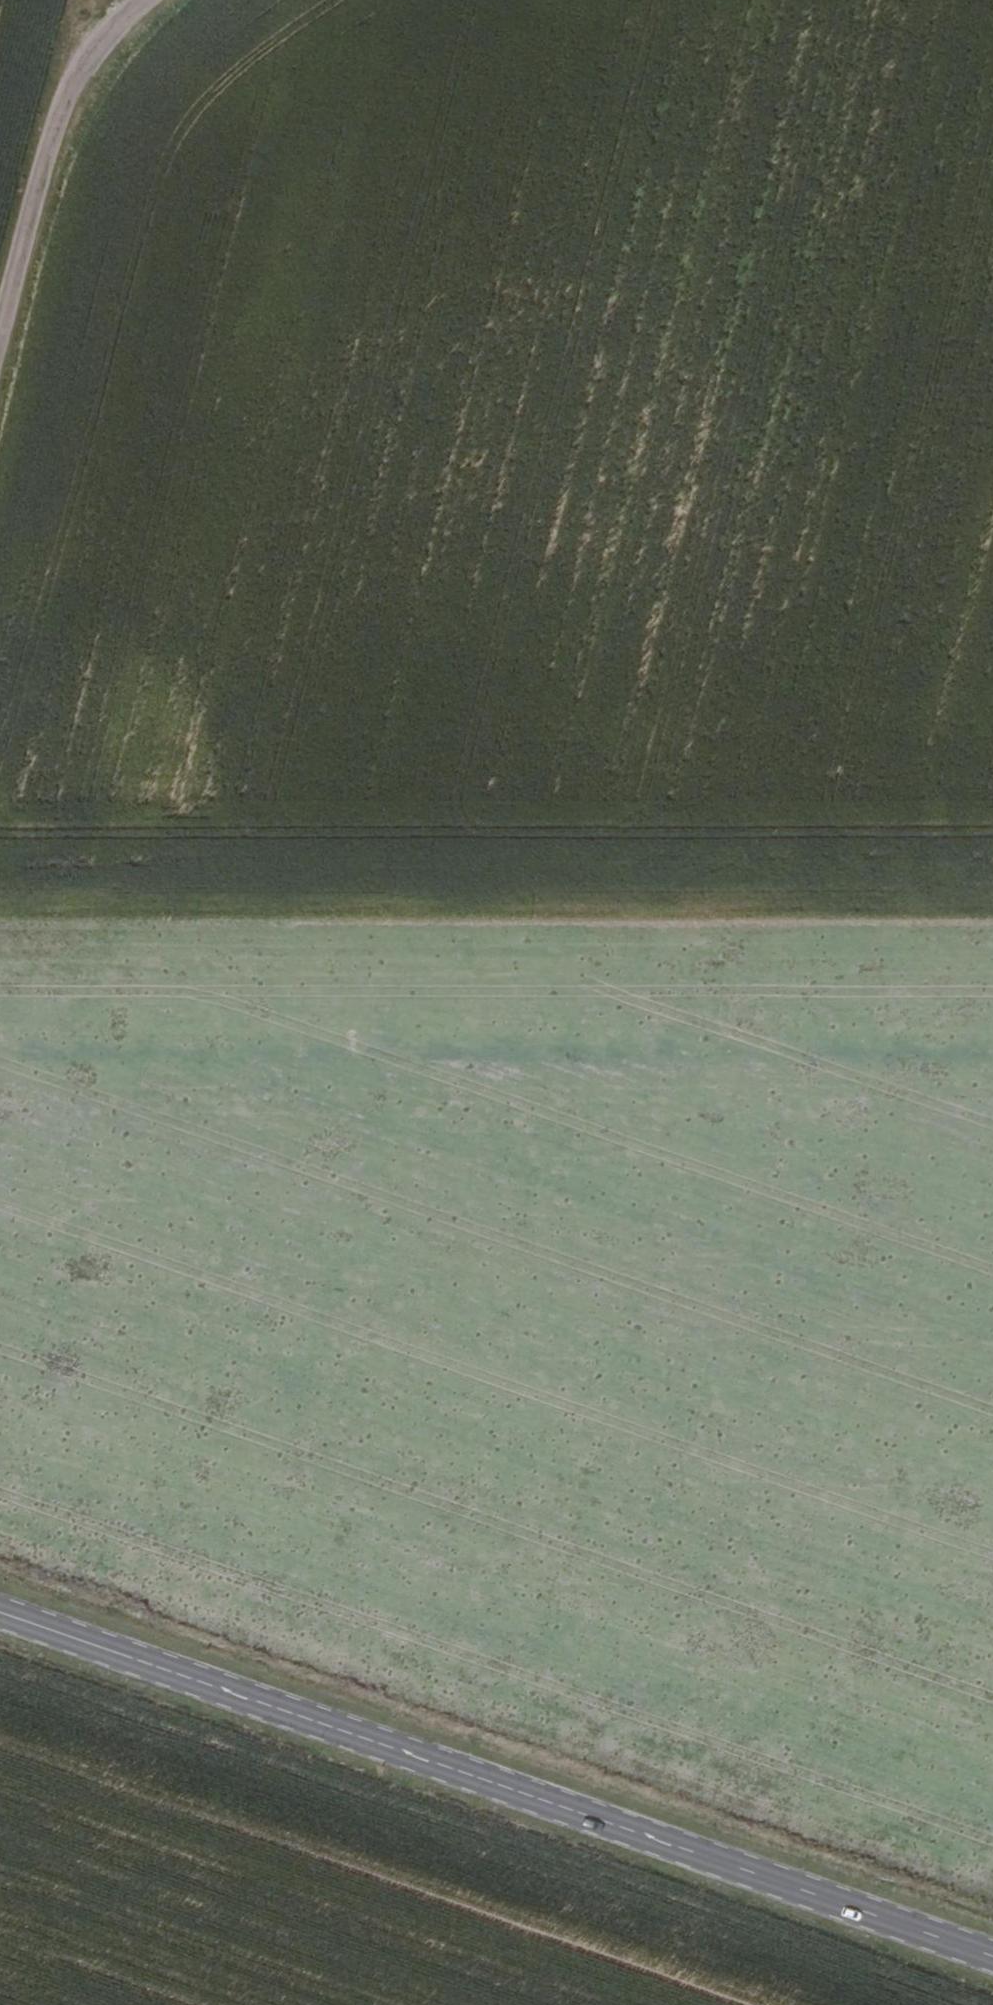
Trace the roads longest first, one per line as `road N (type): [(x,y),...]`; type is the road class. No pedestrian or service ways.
road 1 (primary): [(992,1953),(0,1613)]
road 2 (unclassified): [(147,0),(81,69),(57,117),(0,332)]

